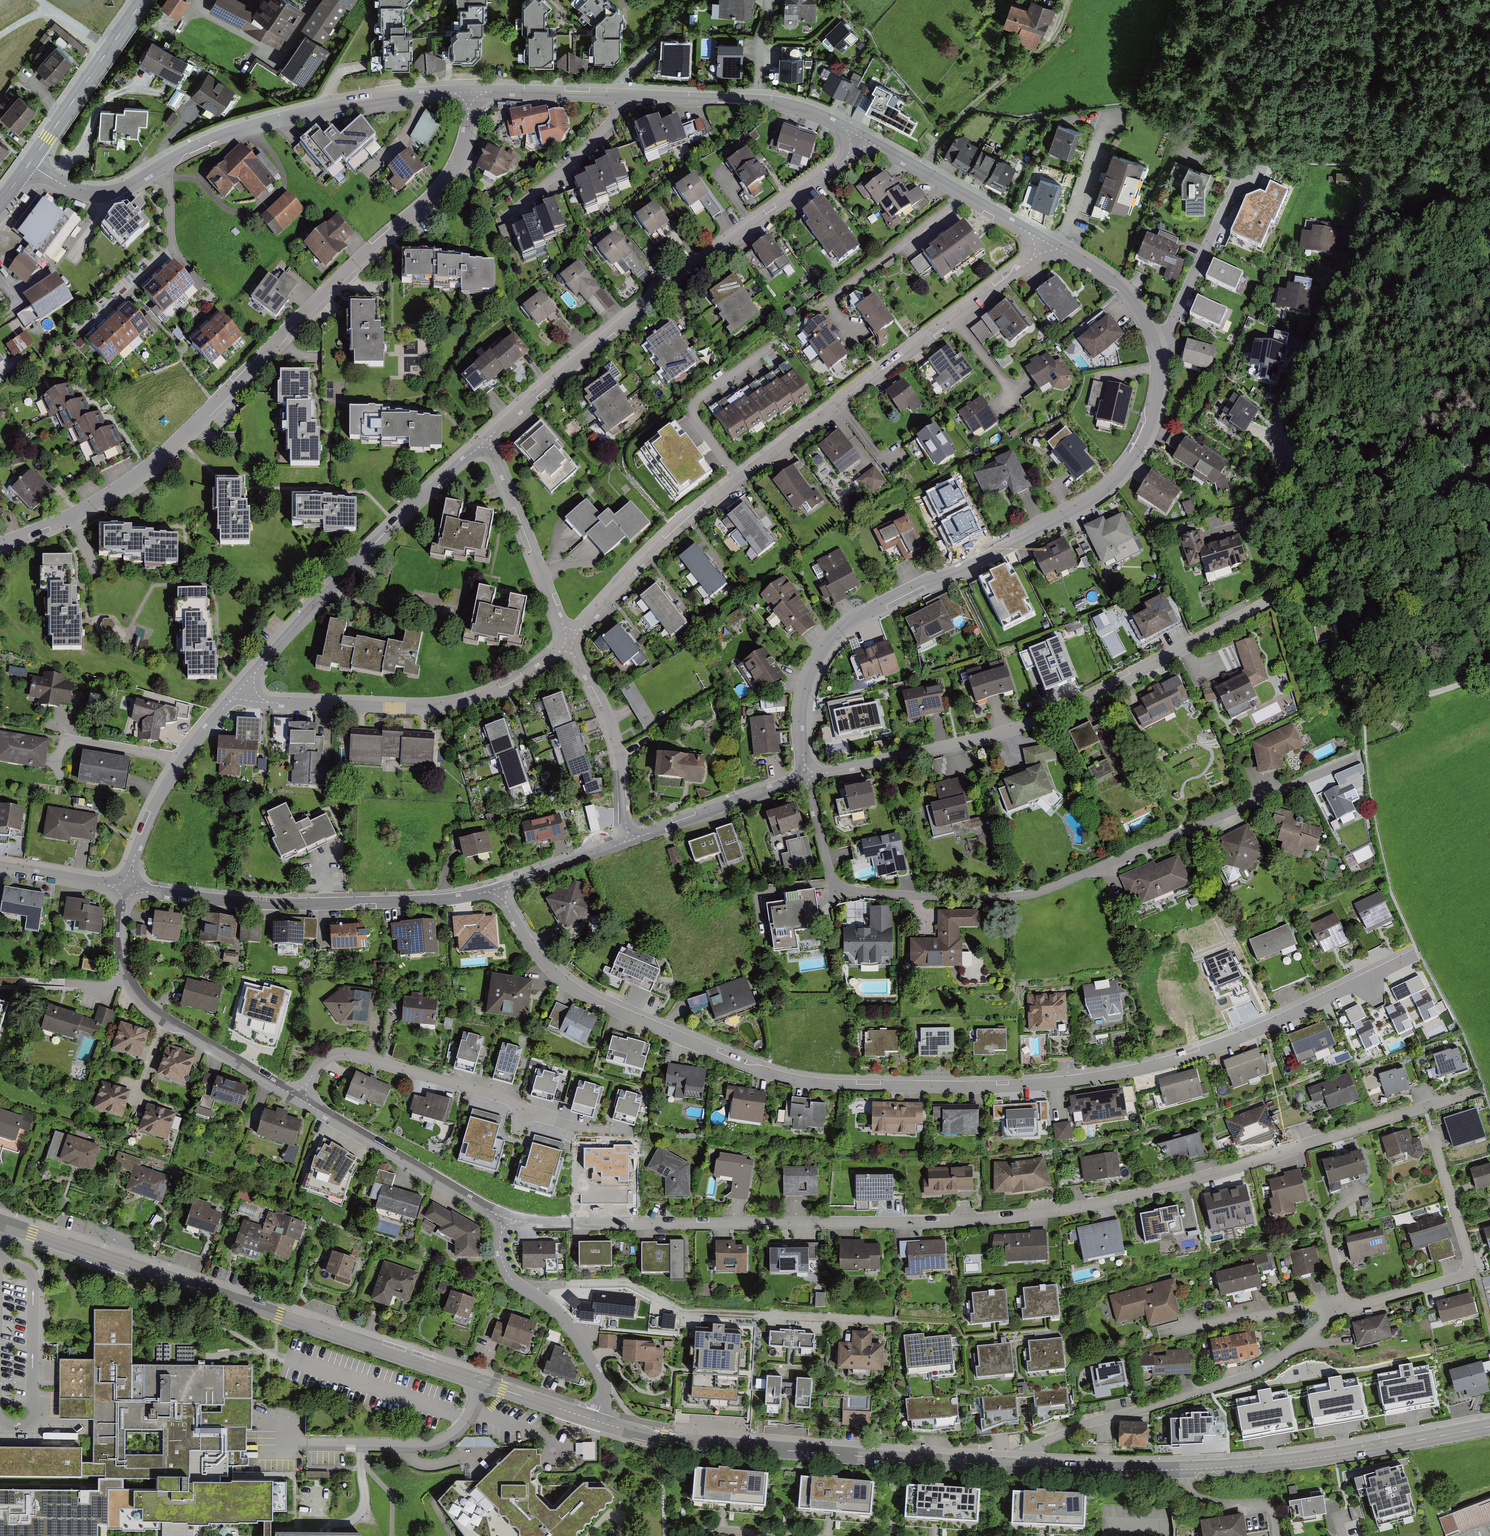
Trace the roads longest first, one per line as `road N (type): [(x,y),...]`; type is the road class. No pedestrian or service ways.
road 1 (residential): [(1369,135),(1350,274),(1278,428),(1287,469),(1327,526),(1333,566),(1040,720),(806,777)]
road 2 (residential): [(501,888),(524,939),(576,990),(755,1069),(821,1085),(1032,1086),(1137,1070),(1237,1039),(1411,956)]
road 3 (residential): [(1476,1091),(1173,1187),(1068,1210),(919,1224),(504,1218)]
road 4 (residential): [(1045,242),(1108,277),(1146,321),(1158,365),(1143,433),(1088,499),(837,633),(800,704),(806,777)]
road 5 (residential): [(0,543),(71,516),(142,471),(426,203),(461,148),(469,92)]
road 6 (residential): [(806,777),(828,868),(843,887),(1001,898),(1061,884),(1358,758)]
road 7 (residential): [(1025,1466),(1037,1446),(1092,1423),(1266,1368),(1340,1312),(1463,1274),(1468,1255),(1432,1131)]
road 8 (tertiary): [(598,1421),(0,1222)]
road 9 (residential): [(569,643),(687,521),(1045,242)]
road 10 (residential): [(861,137),(840,164),(610,332),(484,442)]
road 11 (tertiary): [(1489,1427),(1218,1468),(1025,1466)]
road 12 (residential): [(29,164),(84,193),(111,193),(234,131),(327,108),(469,92)]
road 13 (tertiary): [(1025,1466),(741,1447),(598,1421)]
road 14 (residential): [(469,92),(778,103),(861,137)]
road 15 (residential): [(501,888),(446,899),(314,905),(126,889)]
road 16 (residential): [(242,687),(263,702),(435,708),(510,686),(569,643)]
road 17 (residential): [(484,442),(242,687)]
road 18 (residential): [(298,1099),(142,1002),(121,950),(126,889)]
road 19 (residential): [(298,1099),(322,1061),(348,1054),(512,1099),(551,1118)]
road 20 (residential): [(598,1421),(598,1373),(566,1322),(506,1270),(504,1218)]
road 21 (residential): [(504,1218),(298,1099)]
road 22 (residential): [(242,687),(166,786),(126,889)]
road 23 (residential): [(569,643),(498,458),(484,442)]
road 24 (residential): [(861,137),(1045,242)]
road 25 (track): [(1070,25),(970,109),(917,169)]
road 26 (residential): [(630,840),(614,732),(569,643)]
road 27 (secondary): [(143,0),(29,164)]
road 28 (track): [(1333,566),(1489,451)]
road 29 (residential): [(806,777),(630,840)]
road 30 (residential): [(630,840),(501,888)]
road 31 (track): [(1378,0),(1369,135)]
road 32 (track): [(1489,673),(1412,697),(1366,679)]
road 33 (residential): [(126,889),(0,868)]
road 34 (track): [(106,53),(50,11),(0,36)]

